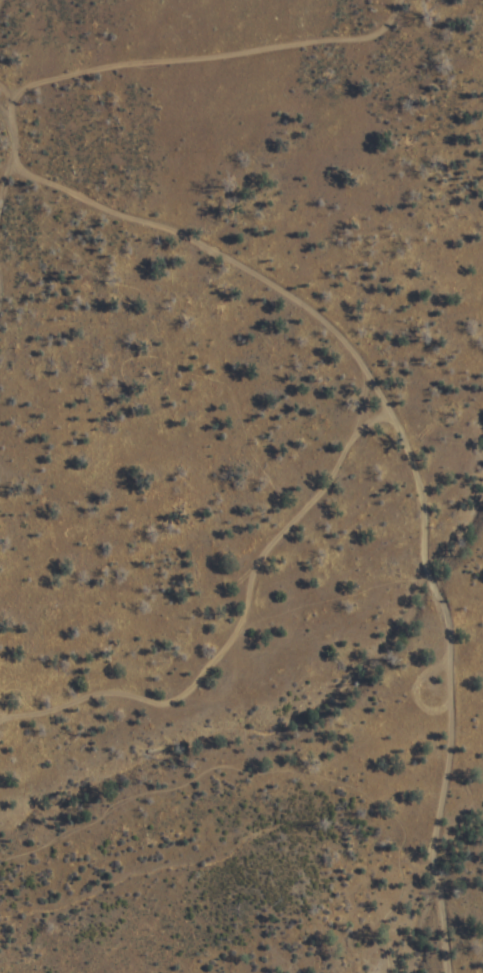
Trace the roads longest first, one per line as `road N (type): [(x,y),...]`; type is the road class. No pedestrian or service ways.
road 1 (residential): [(452,972),(437,849),(454,747),(452,629),(430,569),(425,498),(402,422),(367,364),(315,312),(173,228),(103,207),(17,165)]
road 2 (residential): [(0,714),(115,694),(167,700),(195,686),(244,622),(261,569),(292,524),(392,410)]

